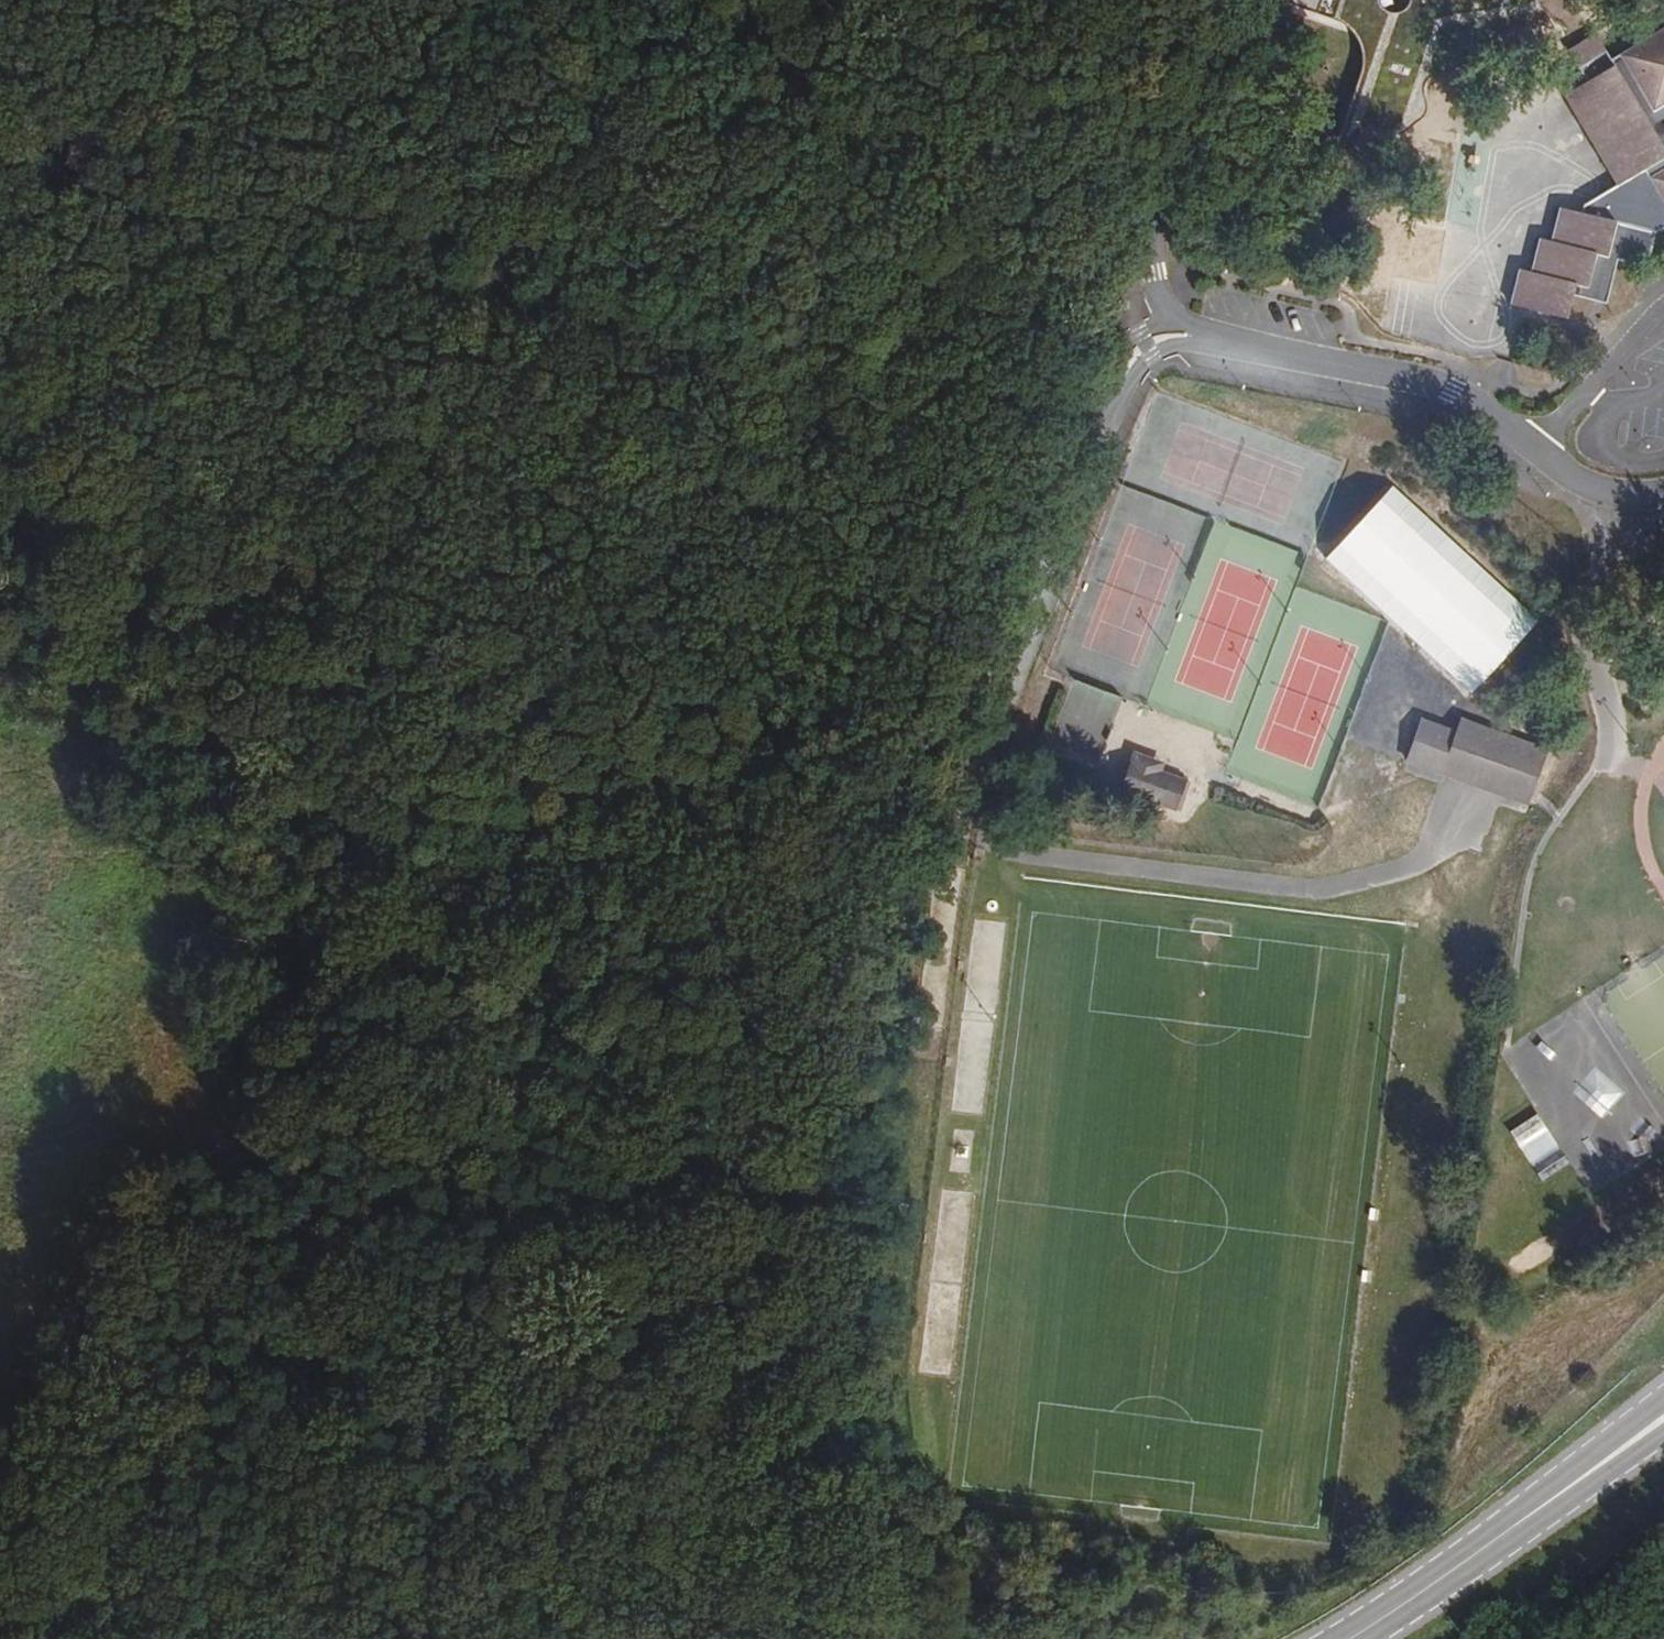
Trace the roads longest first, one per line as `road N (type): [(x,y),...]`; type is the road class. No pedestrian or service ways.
road 1 (residential): [(1663,490),(1644,499),(1611,497),(1452,392),(1255,348),(1172,318),(1153,275),(1161,143),(1217,0)]
road 2 (track): [(262,655),(315,584),(370,434),(671,0)]
road 3 (primary): [(1339,1638),(1663,1413)]

